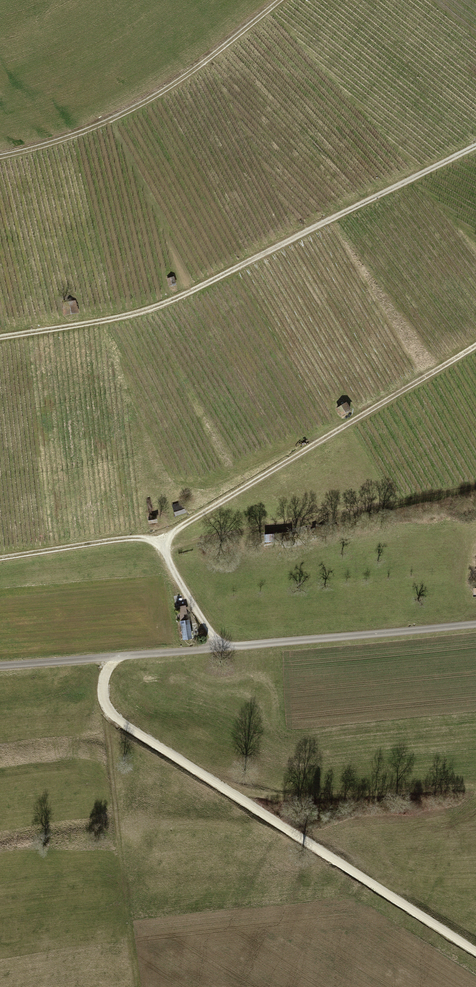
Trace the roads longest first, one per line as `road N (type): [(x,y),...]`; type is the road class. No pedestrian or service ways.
road 1 (track): [(0,337),(154,307),(475,145)]
road 2 (track): [(475,951),(118,719),(103,690),(113,657)]
road 3 (track): [(475,346),(164,543),(219,649)]
road 4 (track): [(113,657),(475,624)]
road 5 (track): [(0,157),(60,140),(150,99),(280,0)]
road 6 (track): [(164,543),(475,487)]
road 7 (track): [(106,705),(138,986)]
road 8 (track): [(164,543),(129,538),(0,558)]

